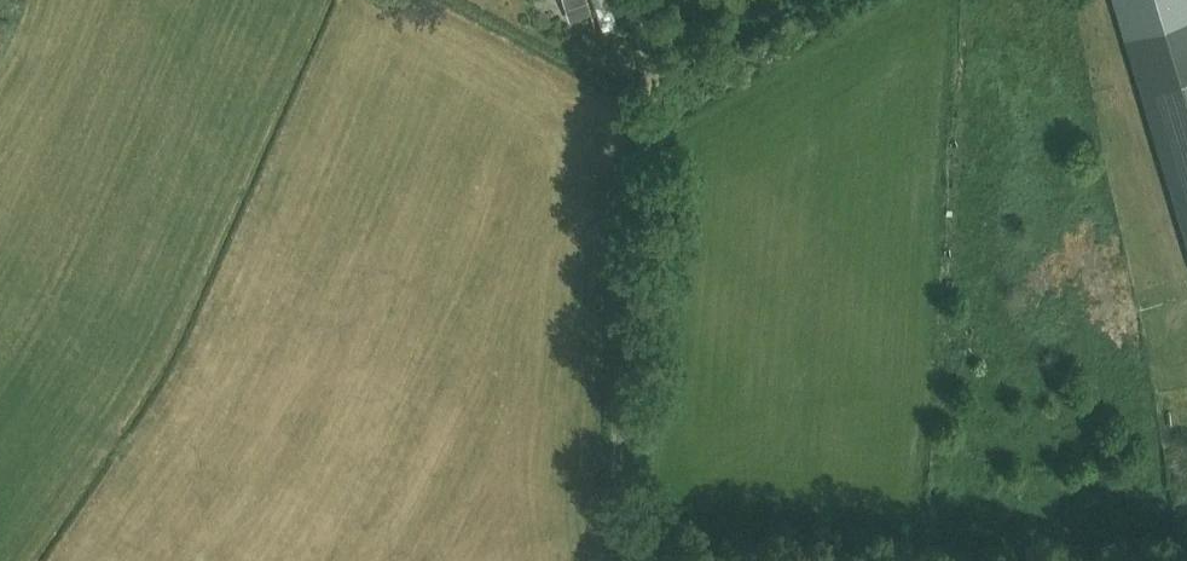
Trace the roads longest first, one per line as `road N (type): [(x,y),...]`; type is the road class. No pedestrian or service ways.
road 1 (track): [(628,0),(644,44),(650,109),(622,410),(629,560)]

